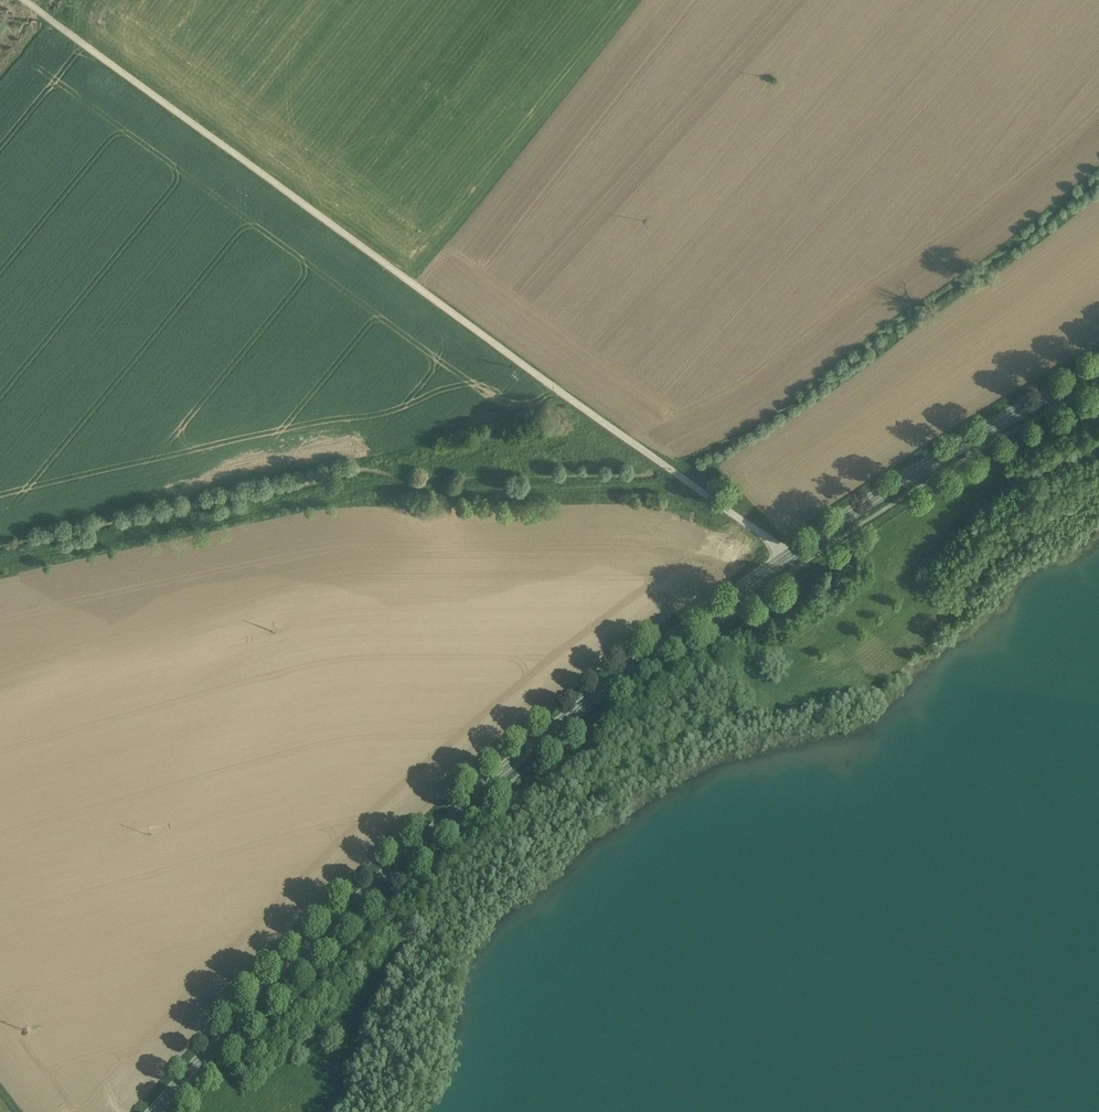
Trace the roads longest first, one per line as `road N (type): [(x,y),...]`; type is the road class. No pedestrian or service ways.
road 1 (secondary): [(1098,363),(884,492),(609,687),(439,825),(155,1111)]
road 2 (track): [(15,0),(796,567)]

